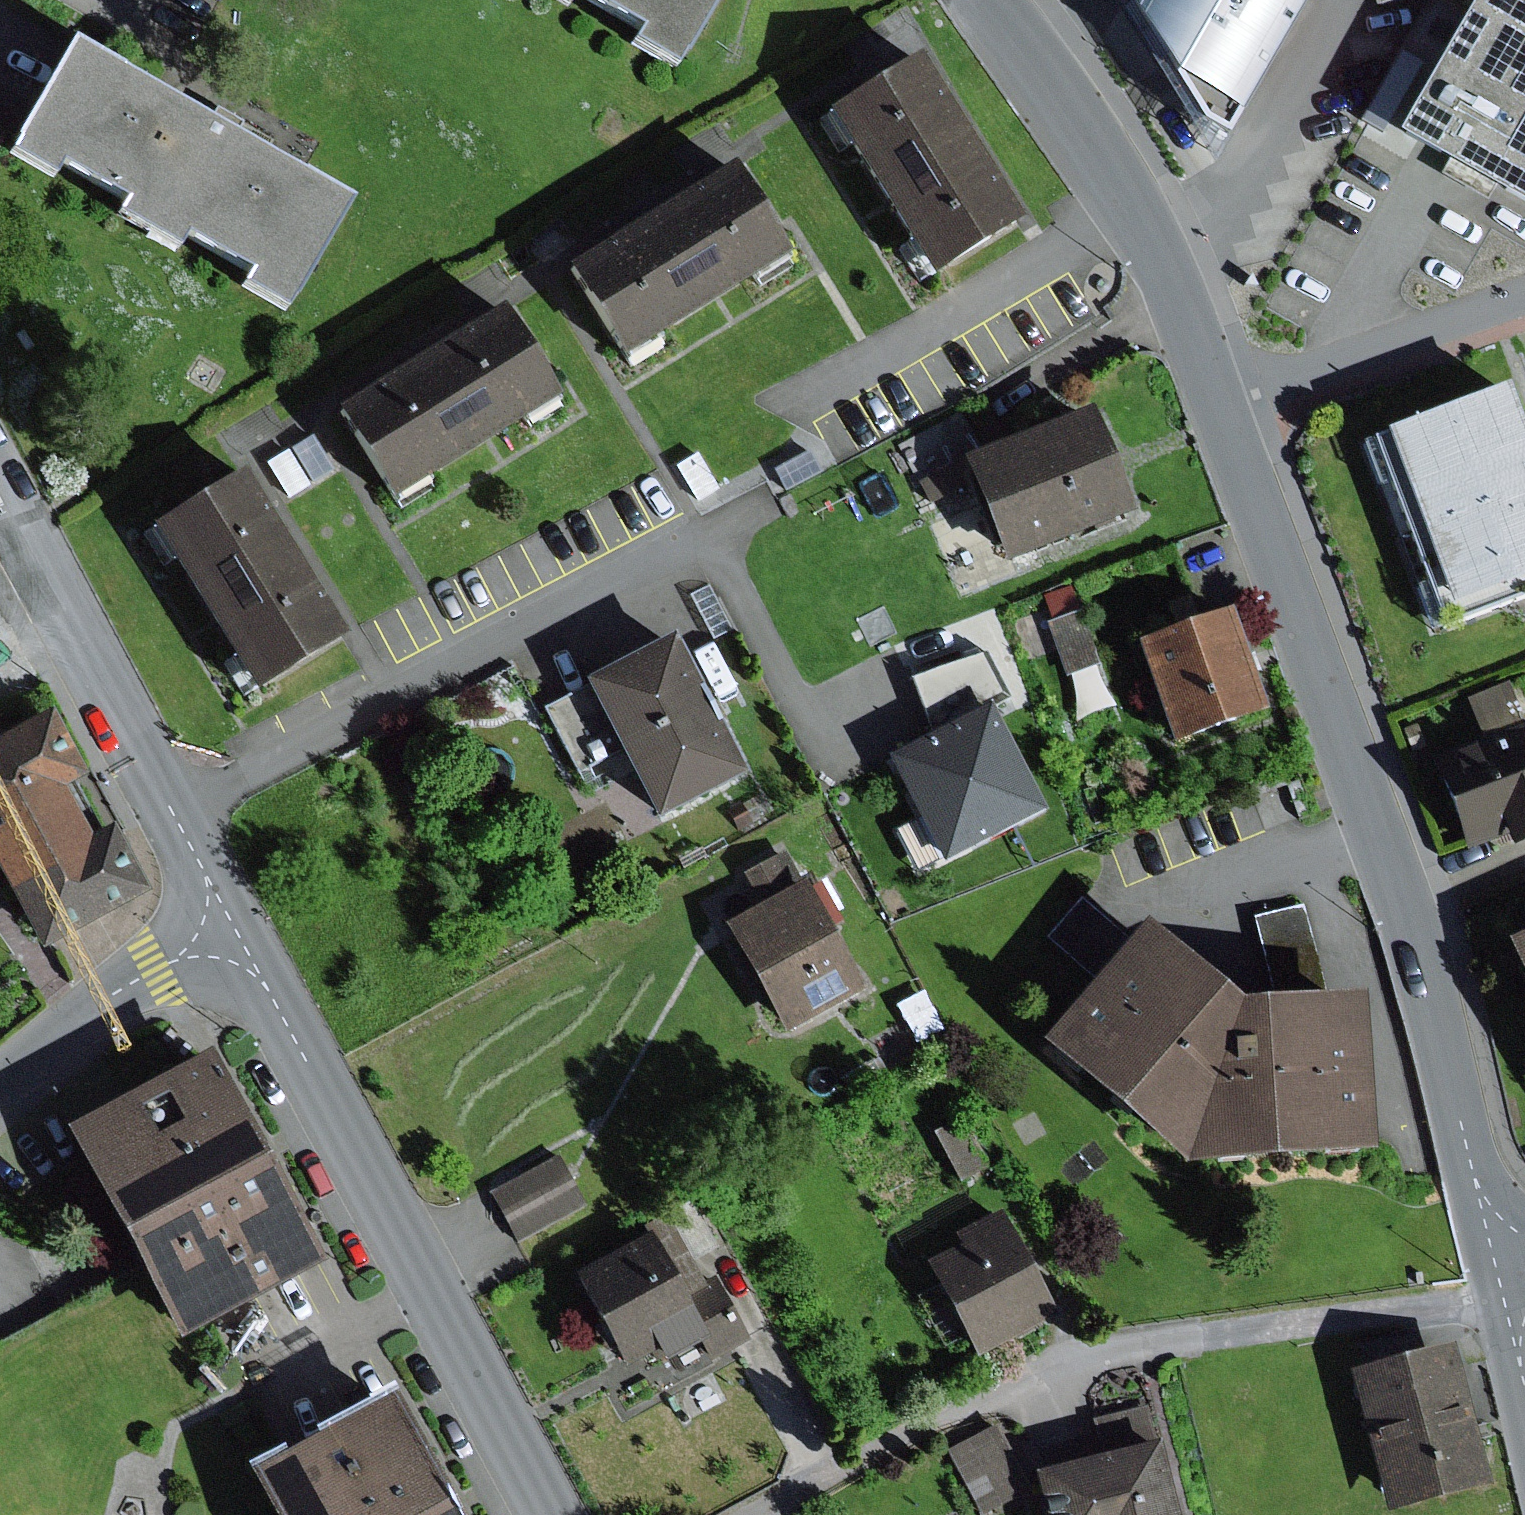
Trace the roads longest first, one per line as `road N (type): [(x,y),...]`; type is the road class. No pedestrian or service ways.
road 1 (tertiary): [(1218,410),(1412,929),(1503,1289)]
road 2 (tertiary): [(230,924),(545,1514)]
road 3 (tertiary): [(0,494),(230,924)]
road 4 (tertiary): [(987,0),(1042,56),(1129,200),(1218,410)]
road 5 (residential): [(1524,301),(1218,410)]
road 6 (residential): [(0,1084),(126,986),(230,924)]

